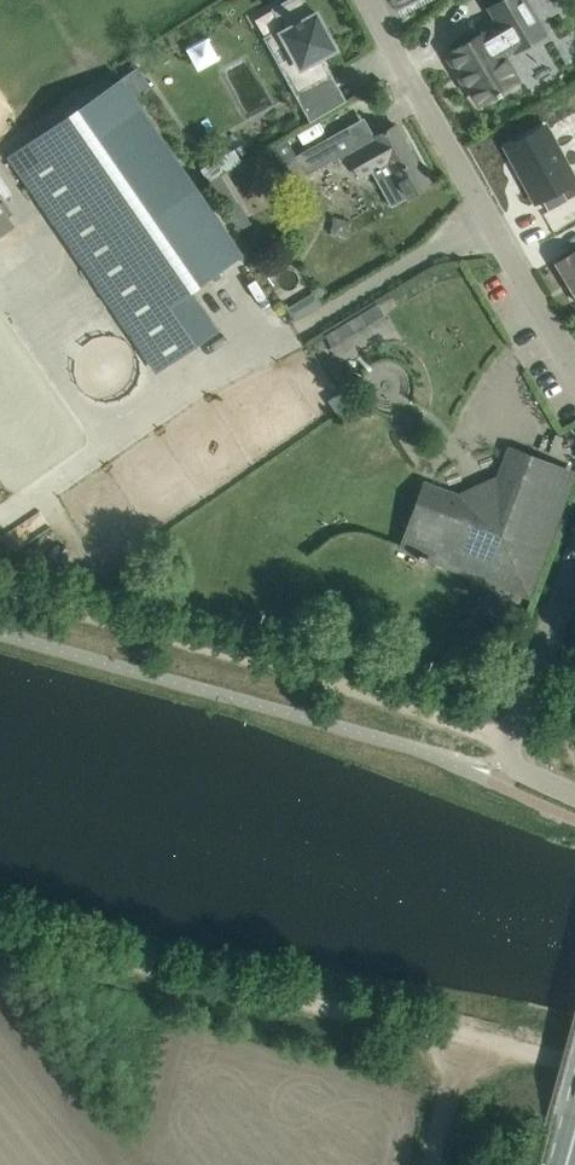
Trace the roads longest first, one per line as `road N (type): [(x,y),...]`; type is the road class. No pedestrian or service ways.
road 1 (track): [(511,755),(496,741),(0,596)]
road 2 (track): [(0,924),(467,1038)]
road 3 (residential): [(574,362),(371,0)]
road 4 (residential): [(511,755),(574,555)]
road 5 (track): [(467,1038),(431,1164)]

